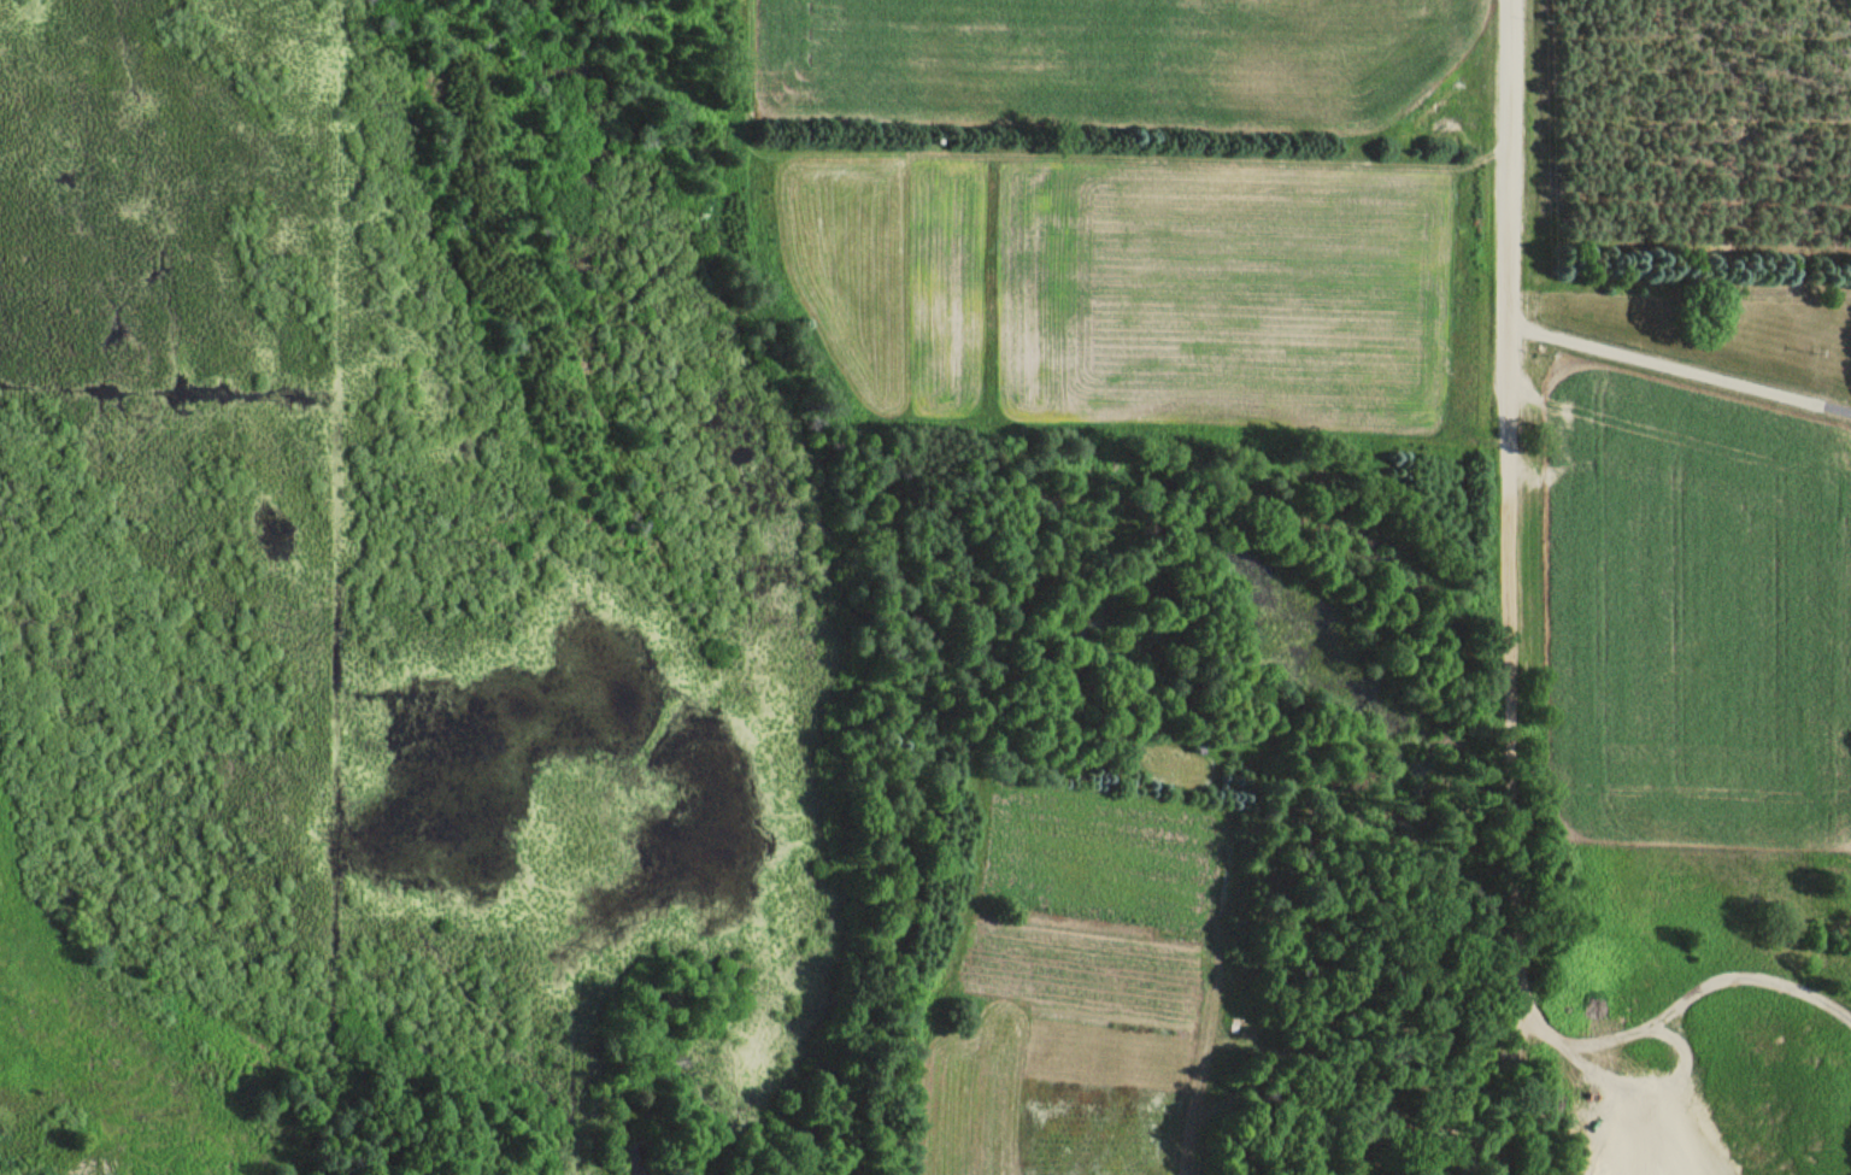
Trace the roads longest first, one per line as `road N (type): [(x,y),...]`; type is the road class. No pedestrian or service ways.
road 1 (residential): [(1511,370),(1512,0)]
road 2 (residential): [(1511,370),(1558,421),(1565,443),(1545,472),(1514,460),(1511,370)]

